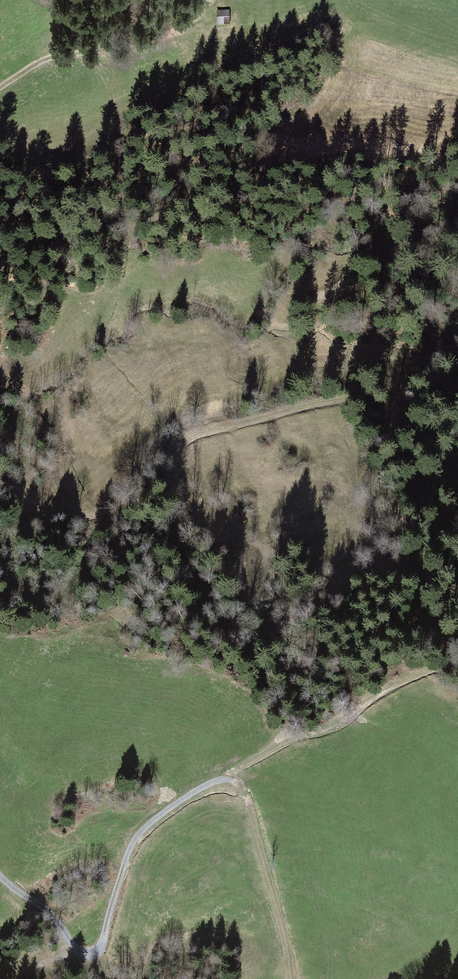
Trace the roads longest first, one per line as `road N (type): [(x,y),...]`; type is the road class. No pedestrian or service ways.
road 1 (track): [(0,872),(85,953),(96,952),(134,845),(156,816),(205,781),(234,781),(254,810),(290,978)]
road 2 (track): [(0,484),(41,512),(85,514),(127,492),(194,435),(314,404),(457,382)]
road 3 (track): [(224,778),(343,722),(412,678),(457,663)]
road 4 (track): [(248,29),(56,55),(0,86)]

